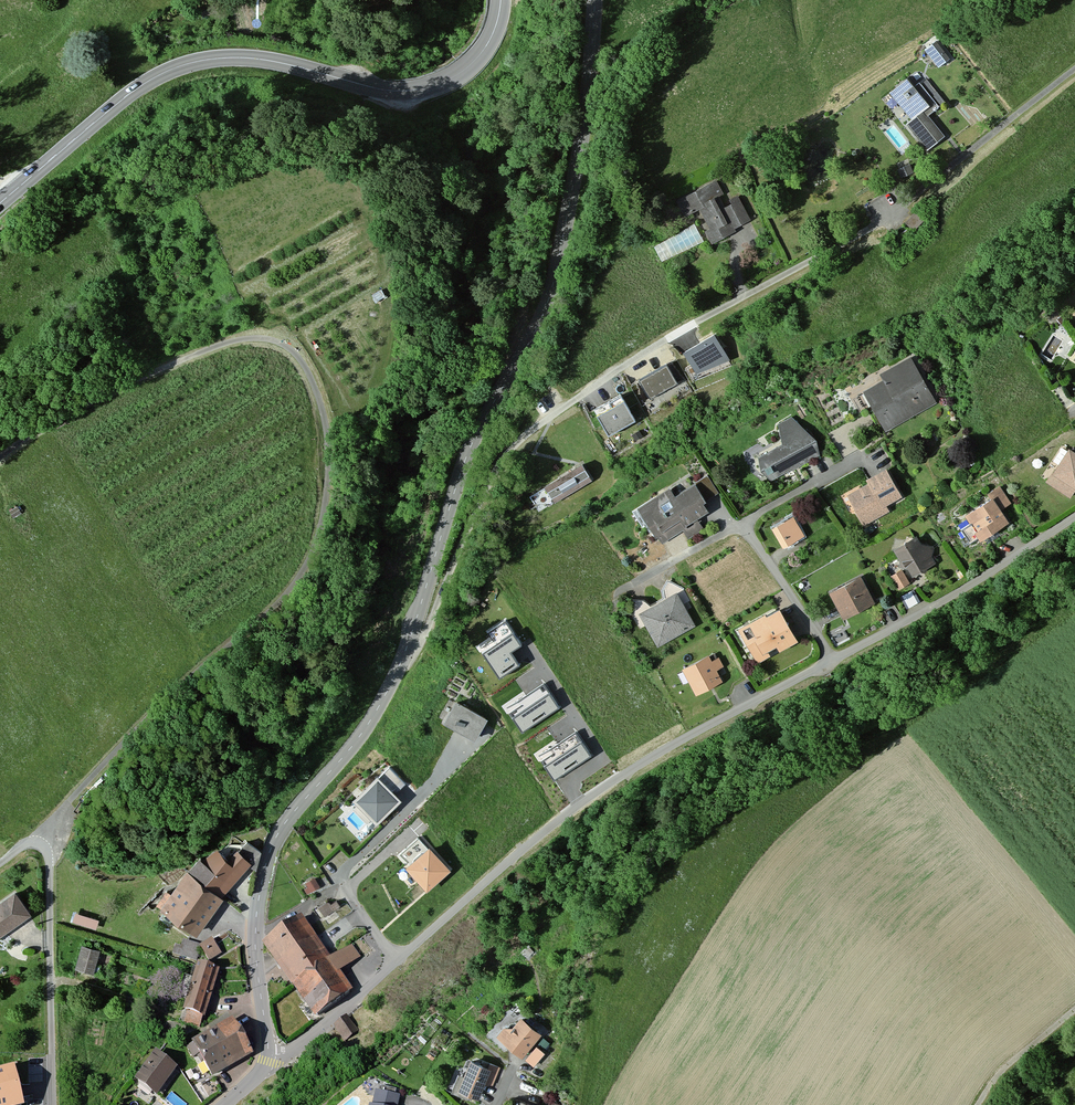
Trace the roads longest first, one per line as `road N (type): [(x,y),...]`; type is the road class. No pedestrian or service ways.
road 1 (tertiary): [(269,1054),(256,928),(270,853),(390,691),(472,450),(555,265),(589,97),(596,0)]
road 2 (residential): [(269,1054),(318,1032),(535,838),(636,767),(1074,517)]
road 3 (track): [(0,458),(110,389),(230,340),(268,339),(296,353),(324,420),(323,534),(297,583),(77,799),(45,844)]
road 4 (secondary): [(501,0),(484,50),(461,72),(425,88),(382,90),(254,58),(186,64),(131,93),(0,203)]
road 5 (residential): [(0,864),(29,843),(45,844),(50,859),(53,1104)]

